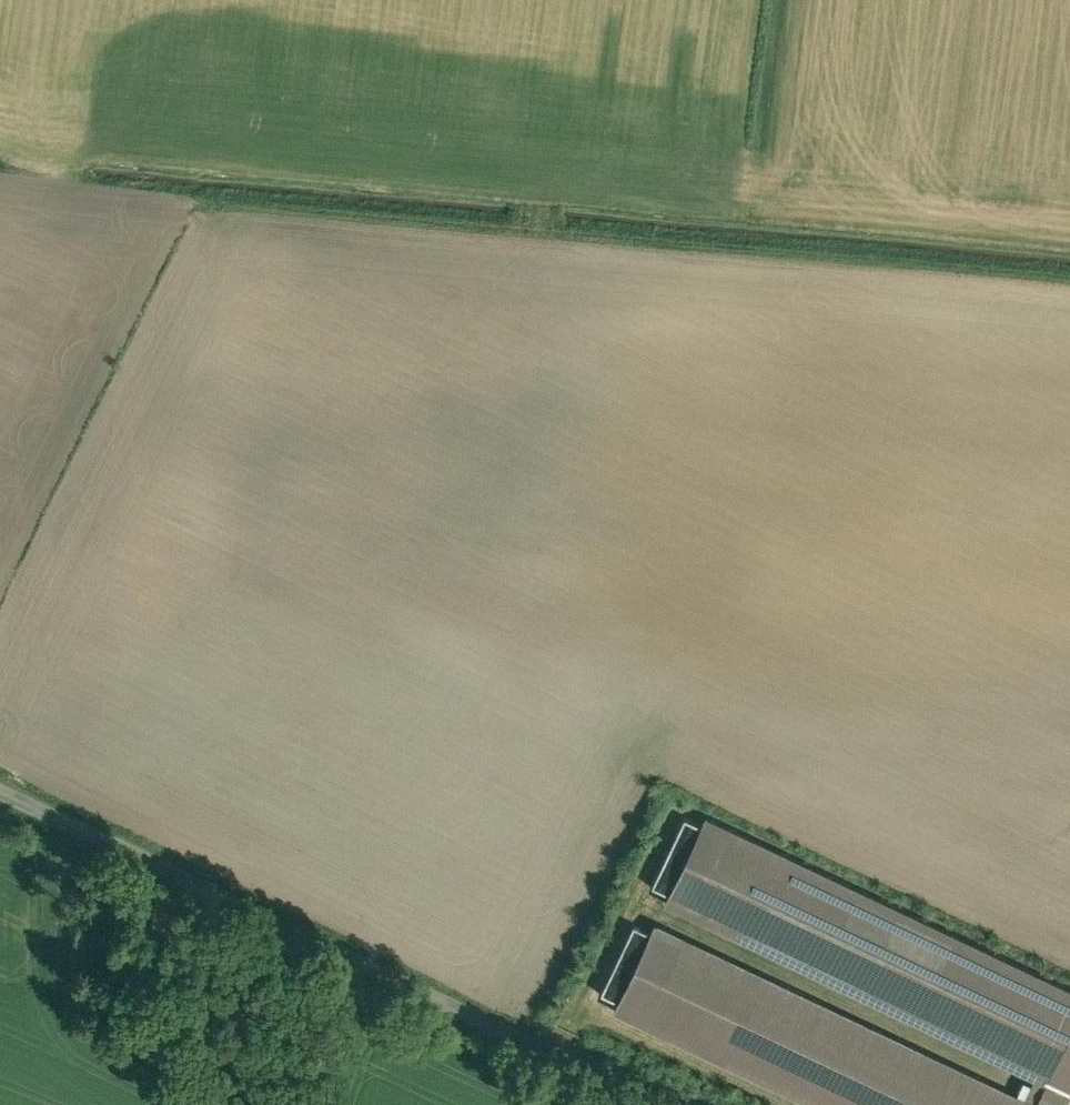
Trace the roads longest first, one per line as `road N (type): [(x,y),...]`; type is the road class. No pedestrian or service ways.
road 1 (unclassified): [(700,1104),(0,772)]

